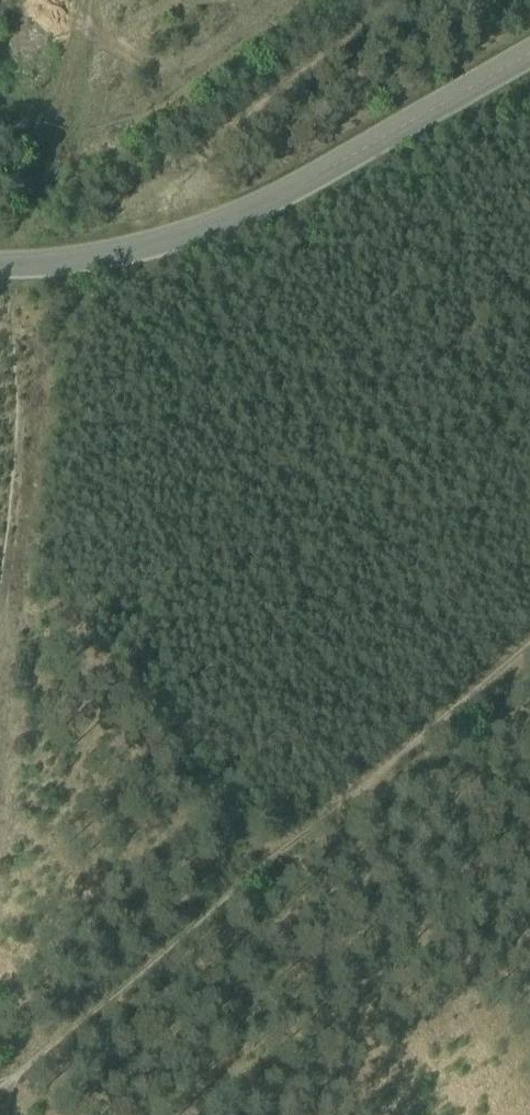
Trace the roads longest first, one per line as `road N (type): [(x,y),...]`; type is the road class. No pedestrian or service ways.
road 1 (track): [(0,1072),(529,629)]
road 2 (track): [(60,262),(0,867)]
road 3 (unclassified): [(0,266),(91,259),(177,238),(264,202),(529,53)]
road 4 (track): [(91,259),(394,0)]
road 5 (track): [(83,0),(16,267)]

